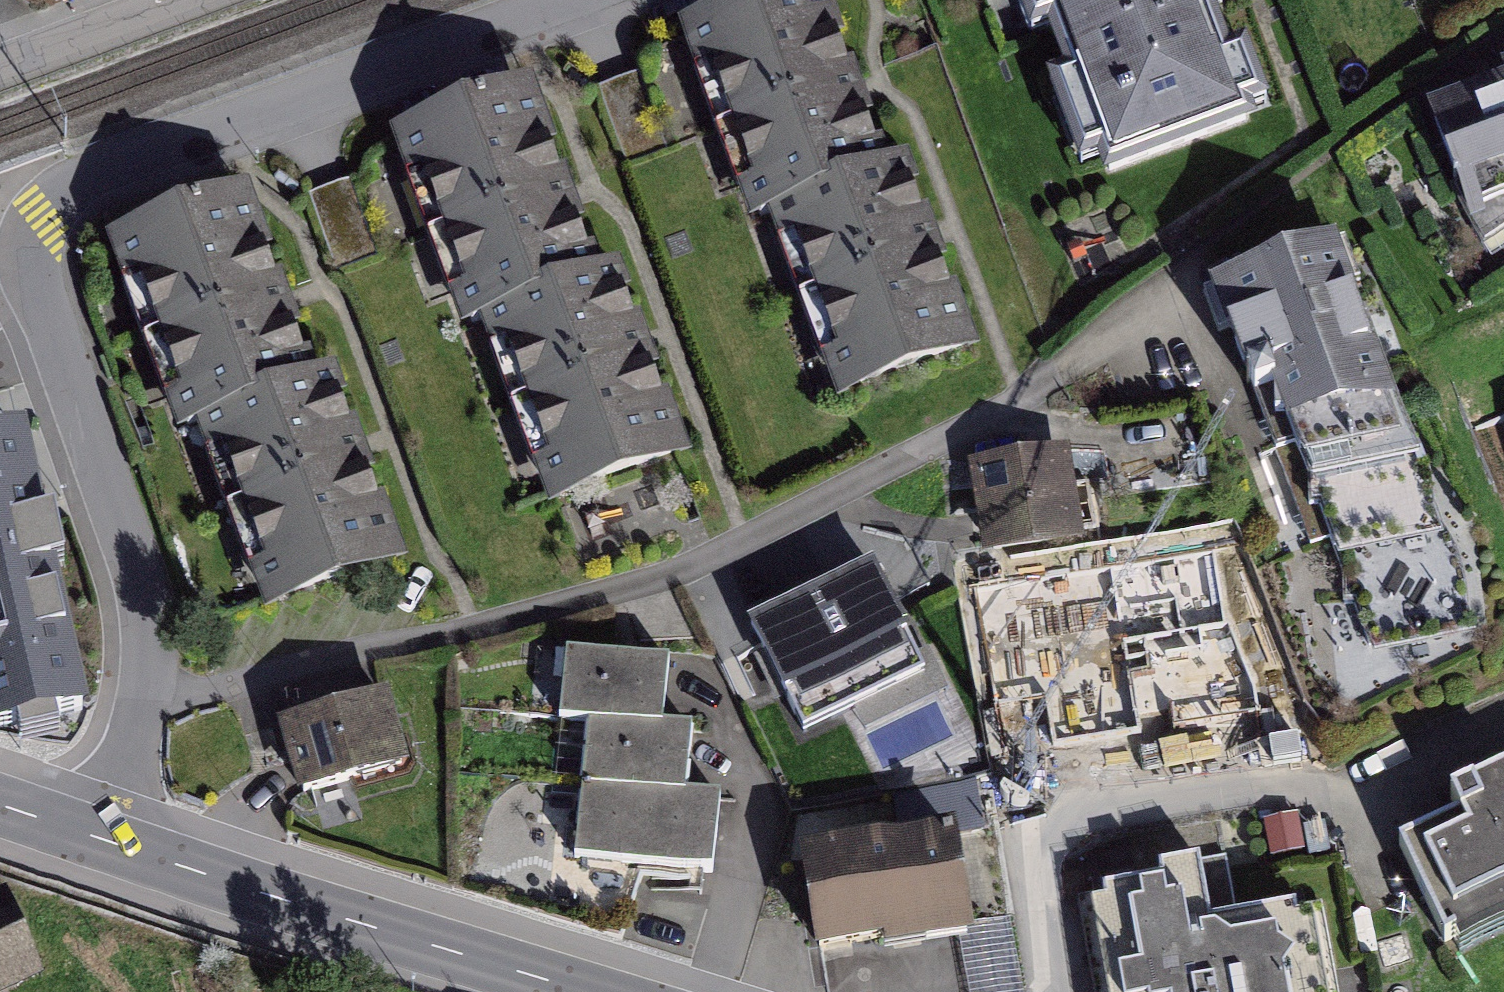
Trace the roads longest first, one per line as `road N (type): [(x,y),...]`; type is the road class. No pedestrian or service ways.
road 1 (residential): [(584,0),(91,186),(49,228),(44,293),(155,629),(158,704),(110,842)]
road 2 (tertiary): [(595,991),(110,842)]
road 3 (residential): [(189,0),(0,72)]

